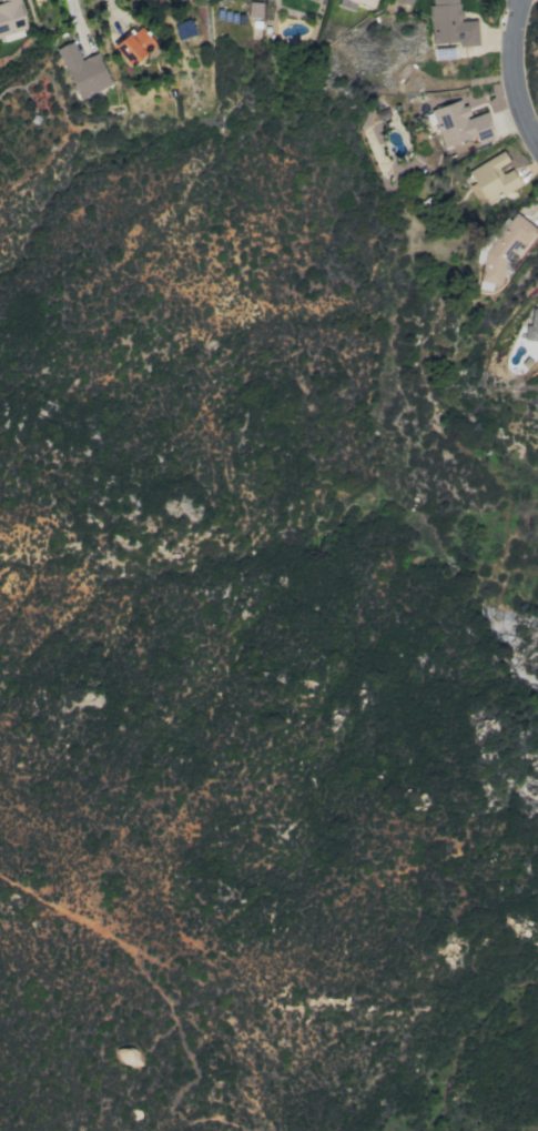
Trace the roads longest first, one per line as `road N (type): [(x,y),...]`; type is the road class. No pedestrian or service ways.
road 1 (residential): [(521,0),(510,68),(537,143)]

